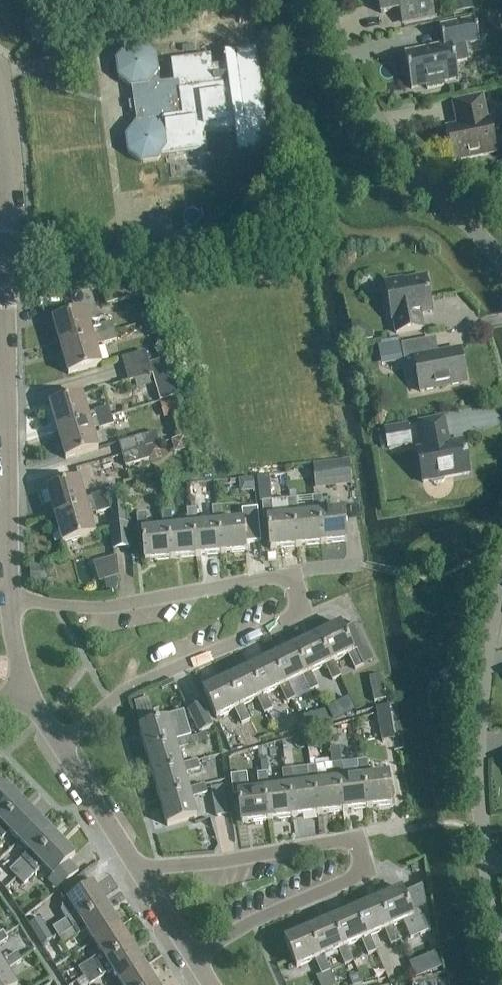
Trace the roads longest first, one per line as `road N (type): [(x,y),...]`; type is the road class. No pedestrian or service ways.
road 1 (residential): [(139,876),(355,837),(367,871),(254,920),(193,959)]
road 2 (residential): [(501,591),(479,748),(482,831),(501,941)]
road 3 (residential): [(324,0),(381,125),(501,267)]
road 4 (residential): [(61,749),(134,686),(303,612),(293,572)]
road 5 (residential): [(9,598),(0,286)]
road 6 (residential): [(9,598),(112,605),(293,572)]
road 7 (residential): [(139,876),(61,749)]

